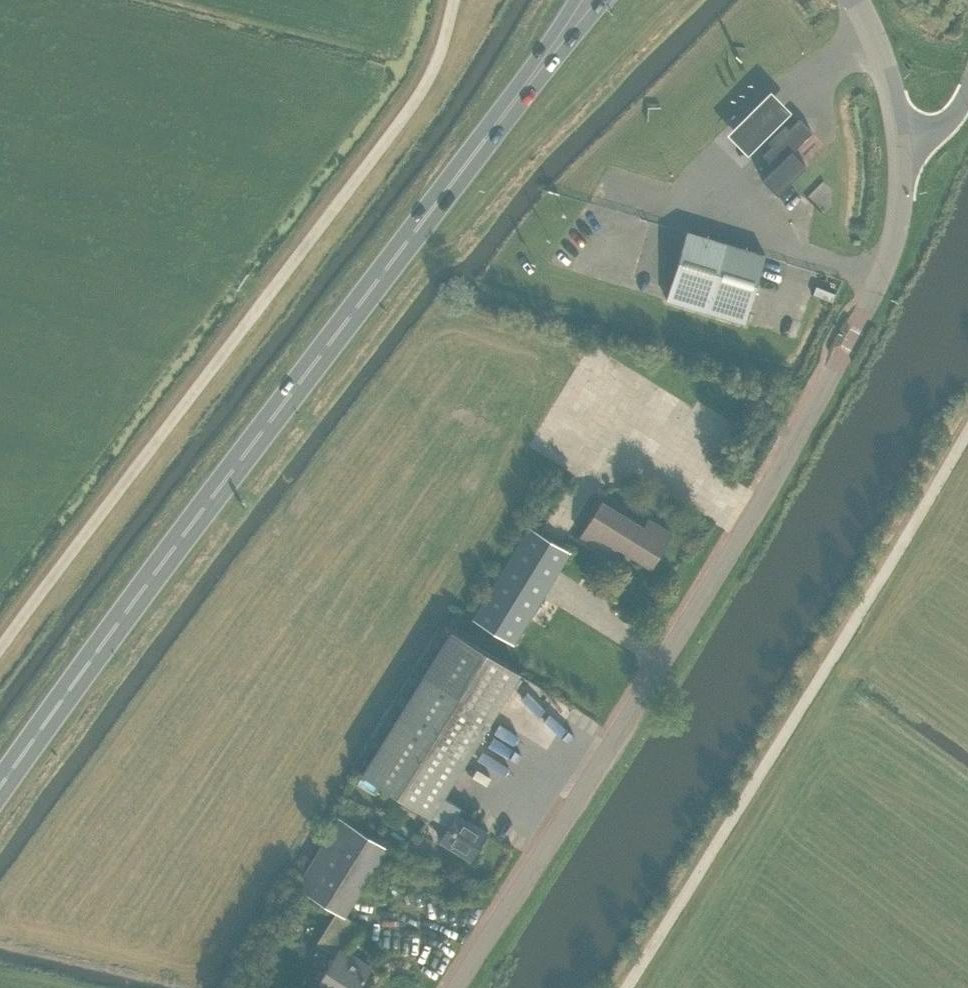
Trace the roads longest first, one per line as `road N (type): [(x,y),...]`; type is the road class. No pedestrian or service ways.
road 1 (tertiary): [(457,987),(738,549),(856,332),(888,258),(901,143)]
road 2 (trunk): [(0,790),(567,31)]
road 3 (unclassified): [(0,652),(427,84),(453,0)]
road 4 (track): [(967,433),(628,987)]
road 5 (tertiary): [(901,143),(887,74),(855,0)]

